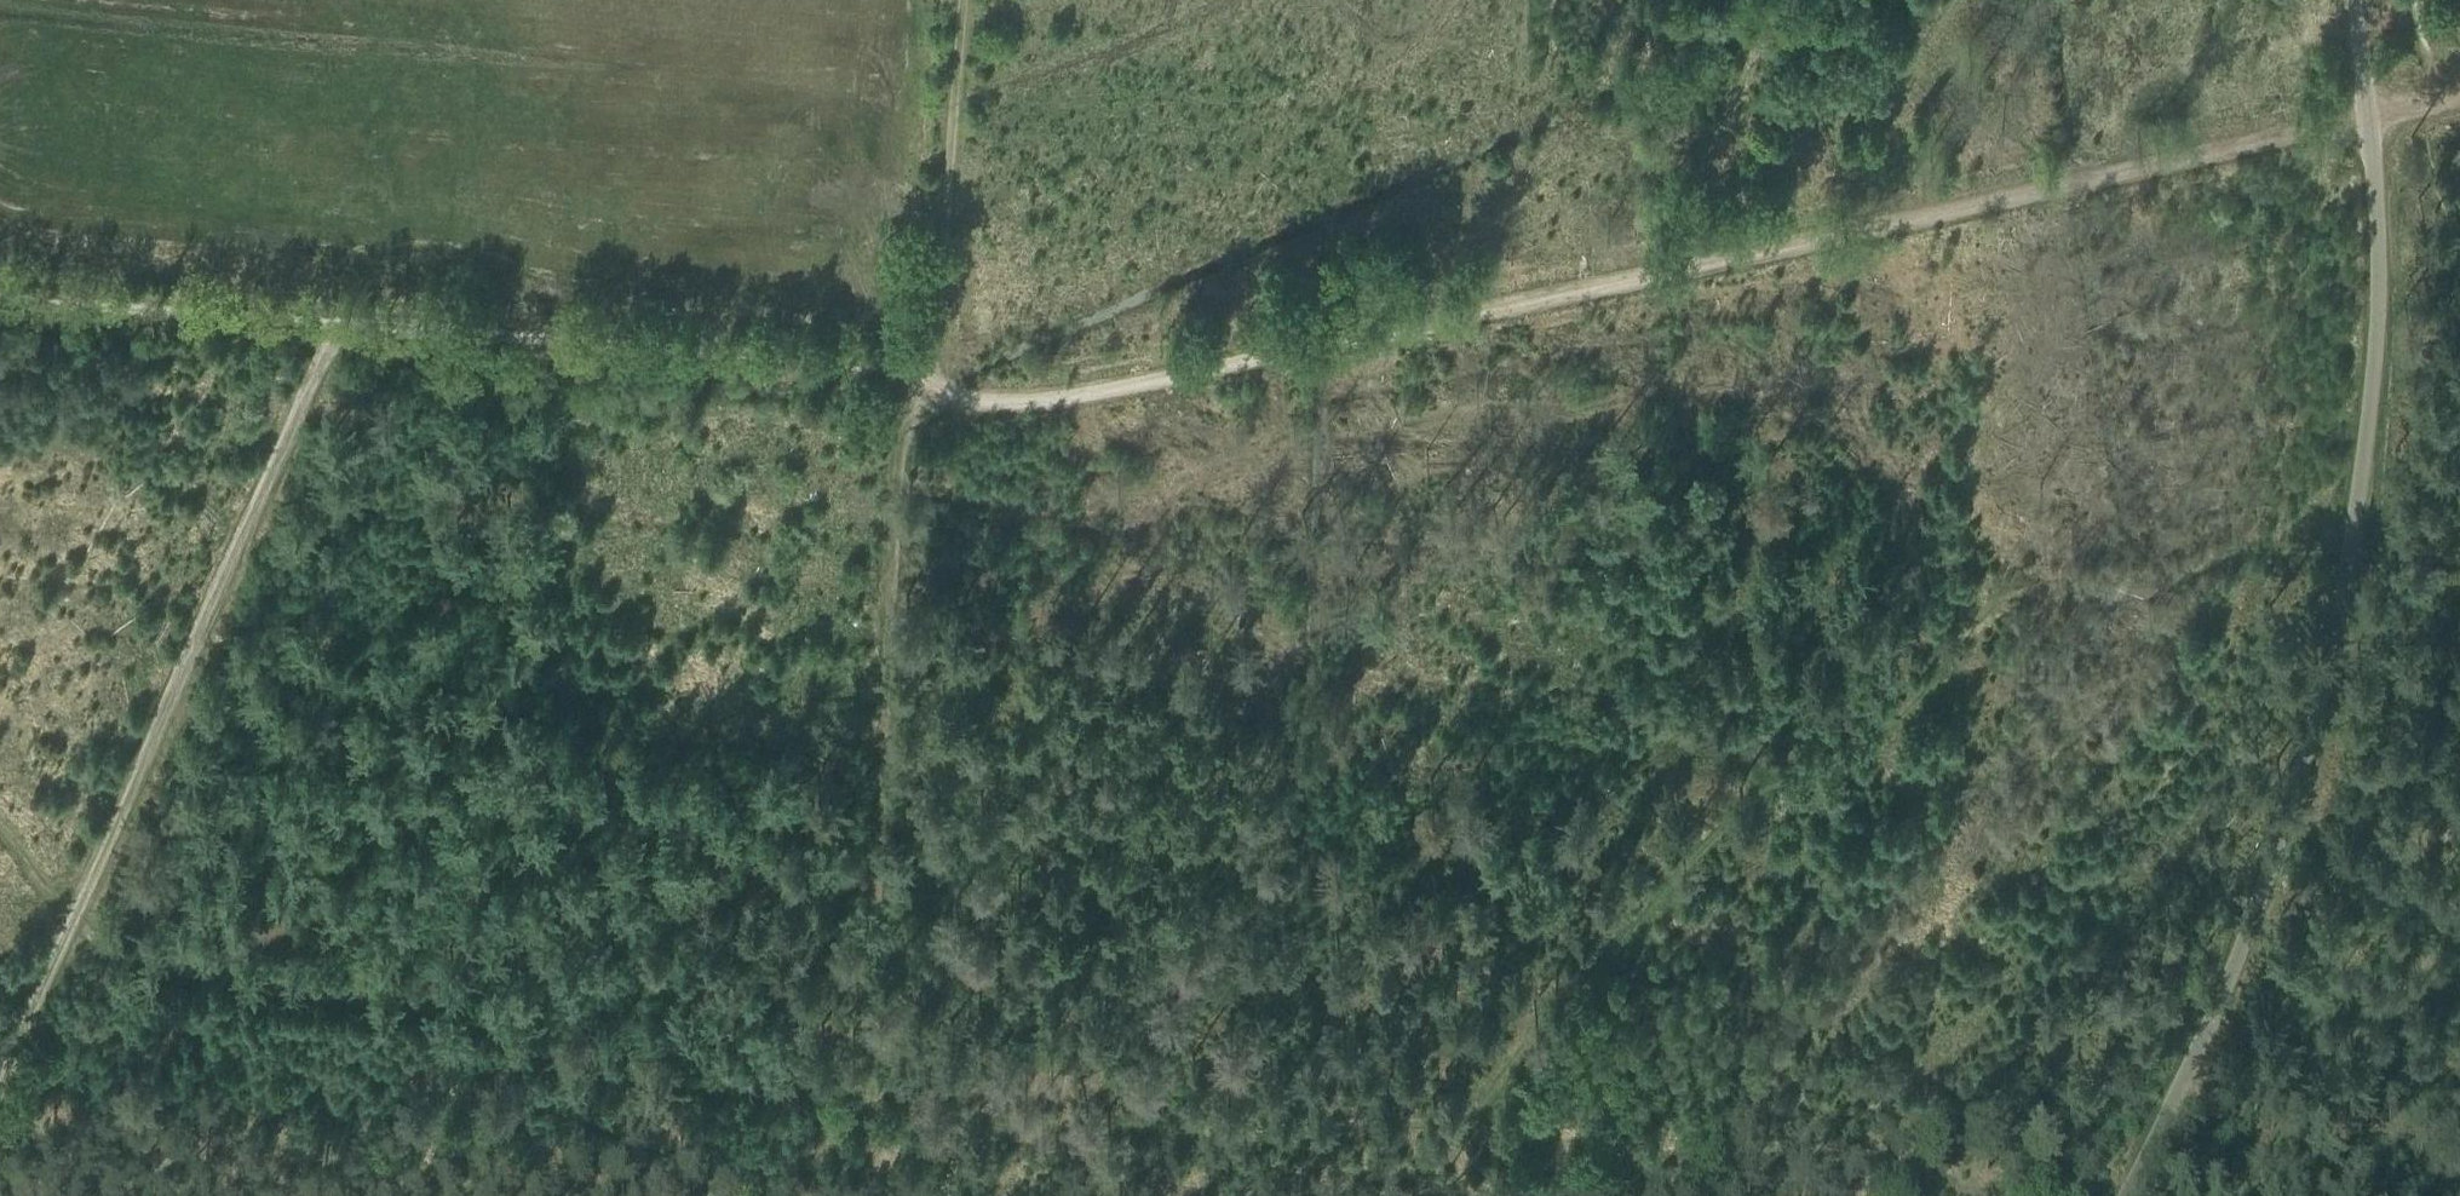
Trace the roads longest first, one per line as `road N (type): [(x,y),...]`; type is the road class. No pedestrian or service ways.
road 1 (track): [(0,831),(64,931),(134,962),(501,1033),(599,1075),(865,1097),(1079,1139),(1235,1145),(1414,1131),(1667,1153),(1867,1154),(2023,1195)]
road 2 (track): [(0,303),(895,370),(998,403),(1103,391),(1690,268)]
road 3 (track): [(963,0),(926,386),(904,441),(867,994),(865,1097),(879,1160),(912,1195)]
road 4 (track): [(1421,1195),(1558,1004),(1624,944),(1735,814),(1760,794),(1827,772),(1883,734),(2000,599),(2031,586),(2164,591),(2234,555),(2349,554)]
road 5 (track): [(0,1076),(219,572),(341,327)]
road 6 (track): [(1690,268),(2186,165),(2371,118)]
road 7 (track): [(2190,1195),(2370,1149),(2459,1100)]
road 8 (track): [(1775,0),(1717,136),(1690,268)]

